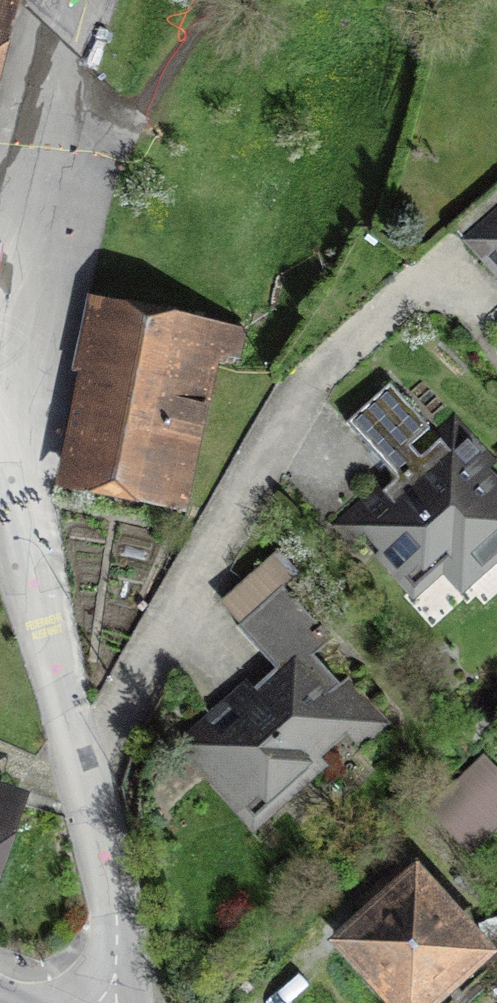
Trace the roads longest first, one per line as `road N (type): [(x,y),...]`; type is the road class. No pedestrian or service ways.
road 1 (residential): [(448,277),(304,411),(91,769)]
road 2 (residential): [(14,334),(29,474),(91,769)]
road 3 (residential): [(91,769),(123,914),(127,1002)]

